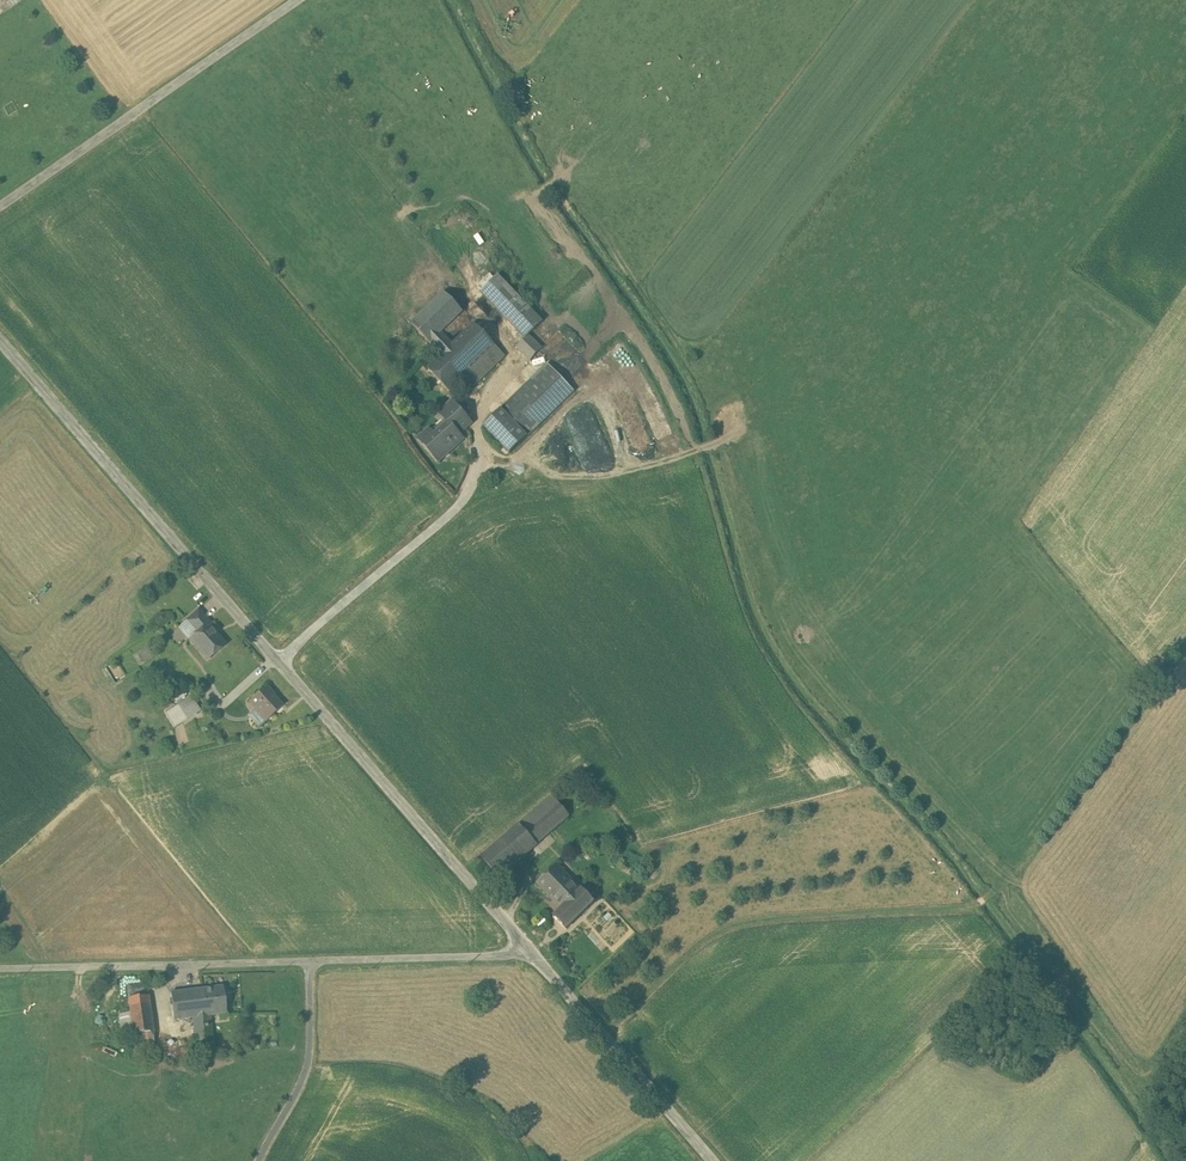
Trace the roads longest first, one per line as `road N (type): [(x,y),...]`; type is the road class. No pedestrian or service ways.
road 1 (unclassified): [(535,955),(0,341)]
road 2 (residential): [(0,968),(535,955)]
road 3 (track): [(606,1037),(718,931),(778,918),(972,907),(1009,876)]
road 4 (unclassified): [(296,0),(0,208)]
road 5 (unclassified): [(712,1160),(535,955)]

